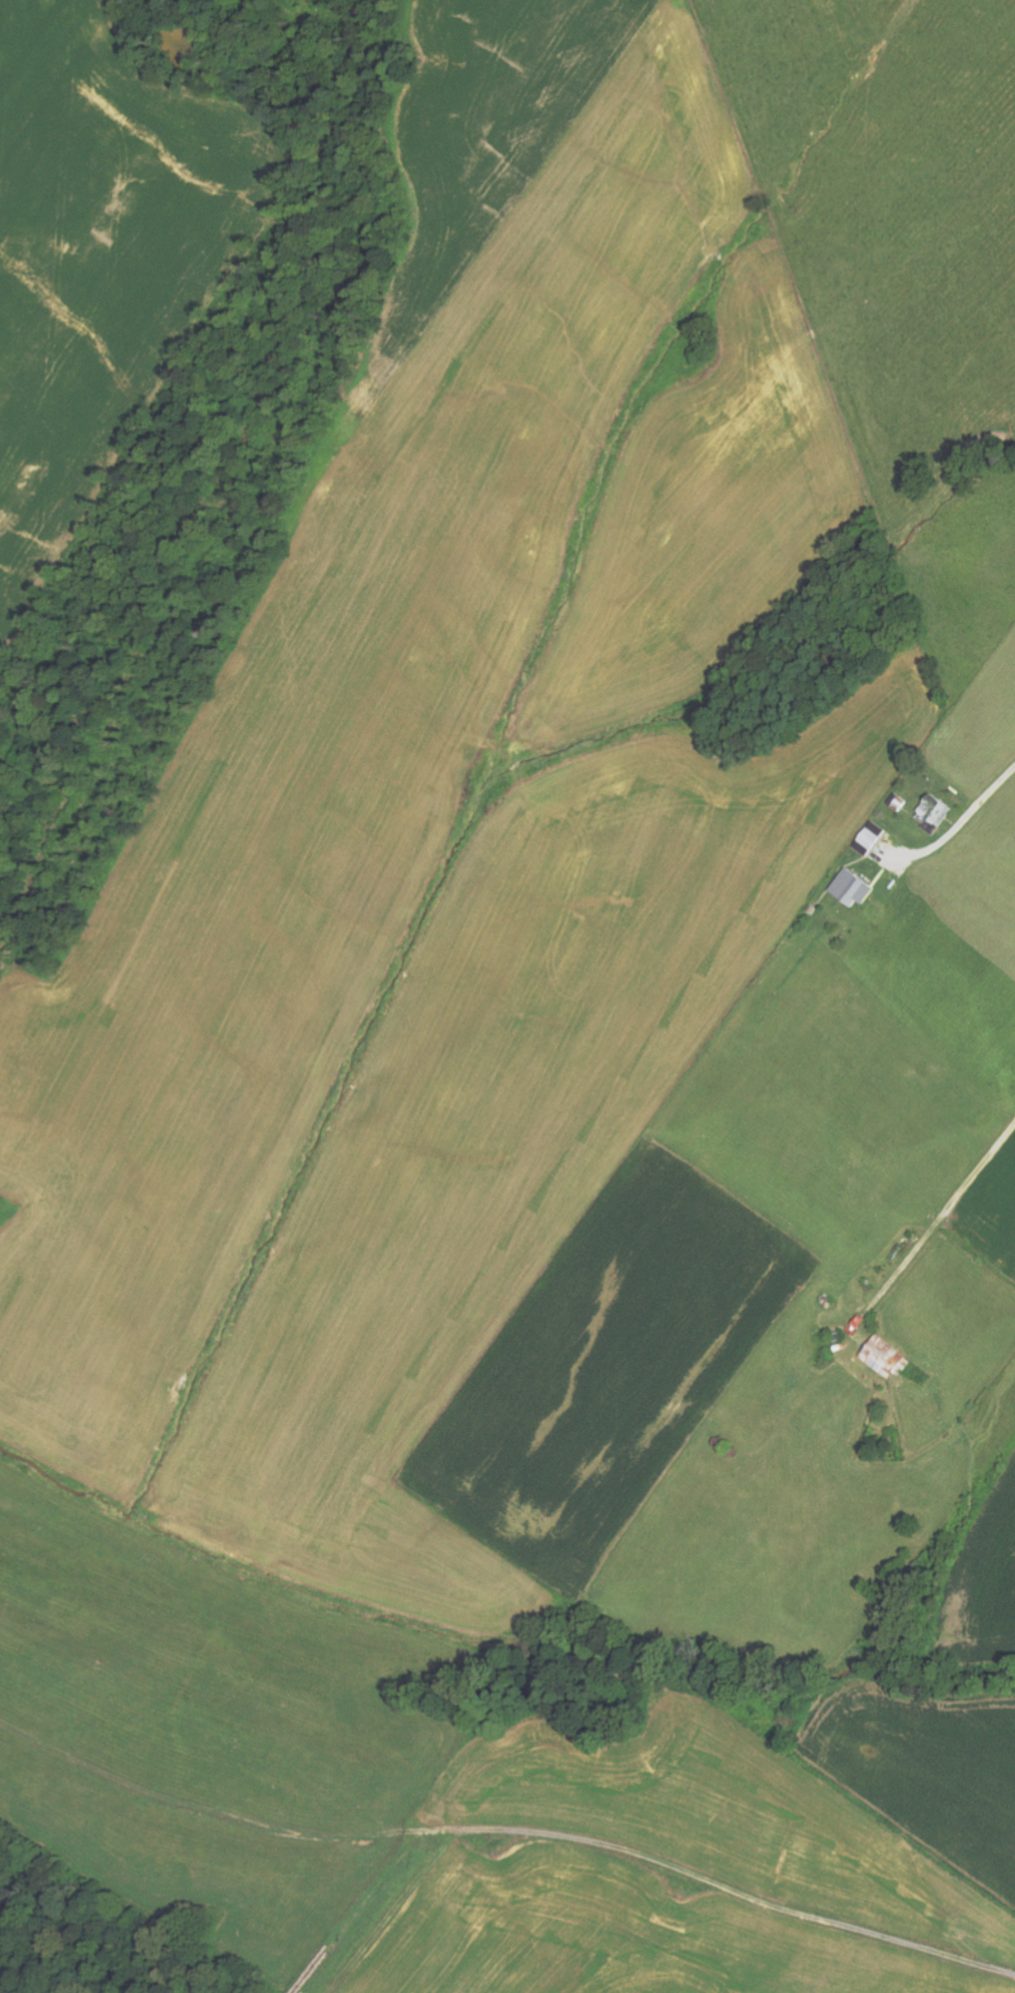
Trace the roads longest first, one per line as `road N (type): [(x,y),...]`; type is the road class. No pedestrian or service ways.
road 1 (residential): [(1014,1976),(765,1905),(572,1836),(449,1831),(321,1841),(0,1735)]
road 2 (residential): [(322,1992),(449,1831)]

